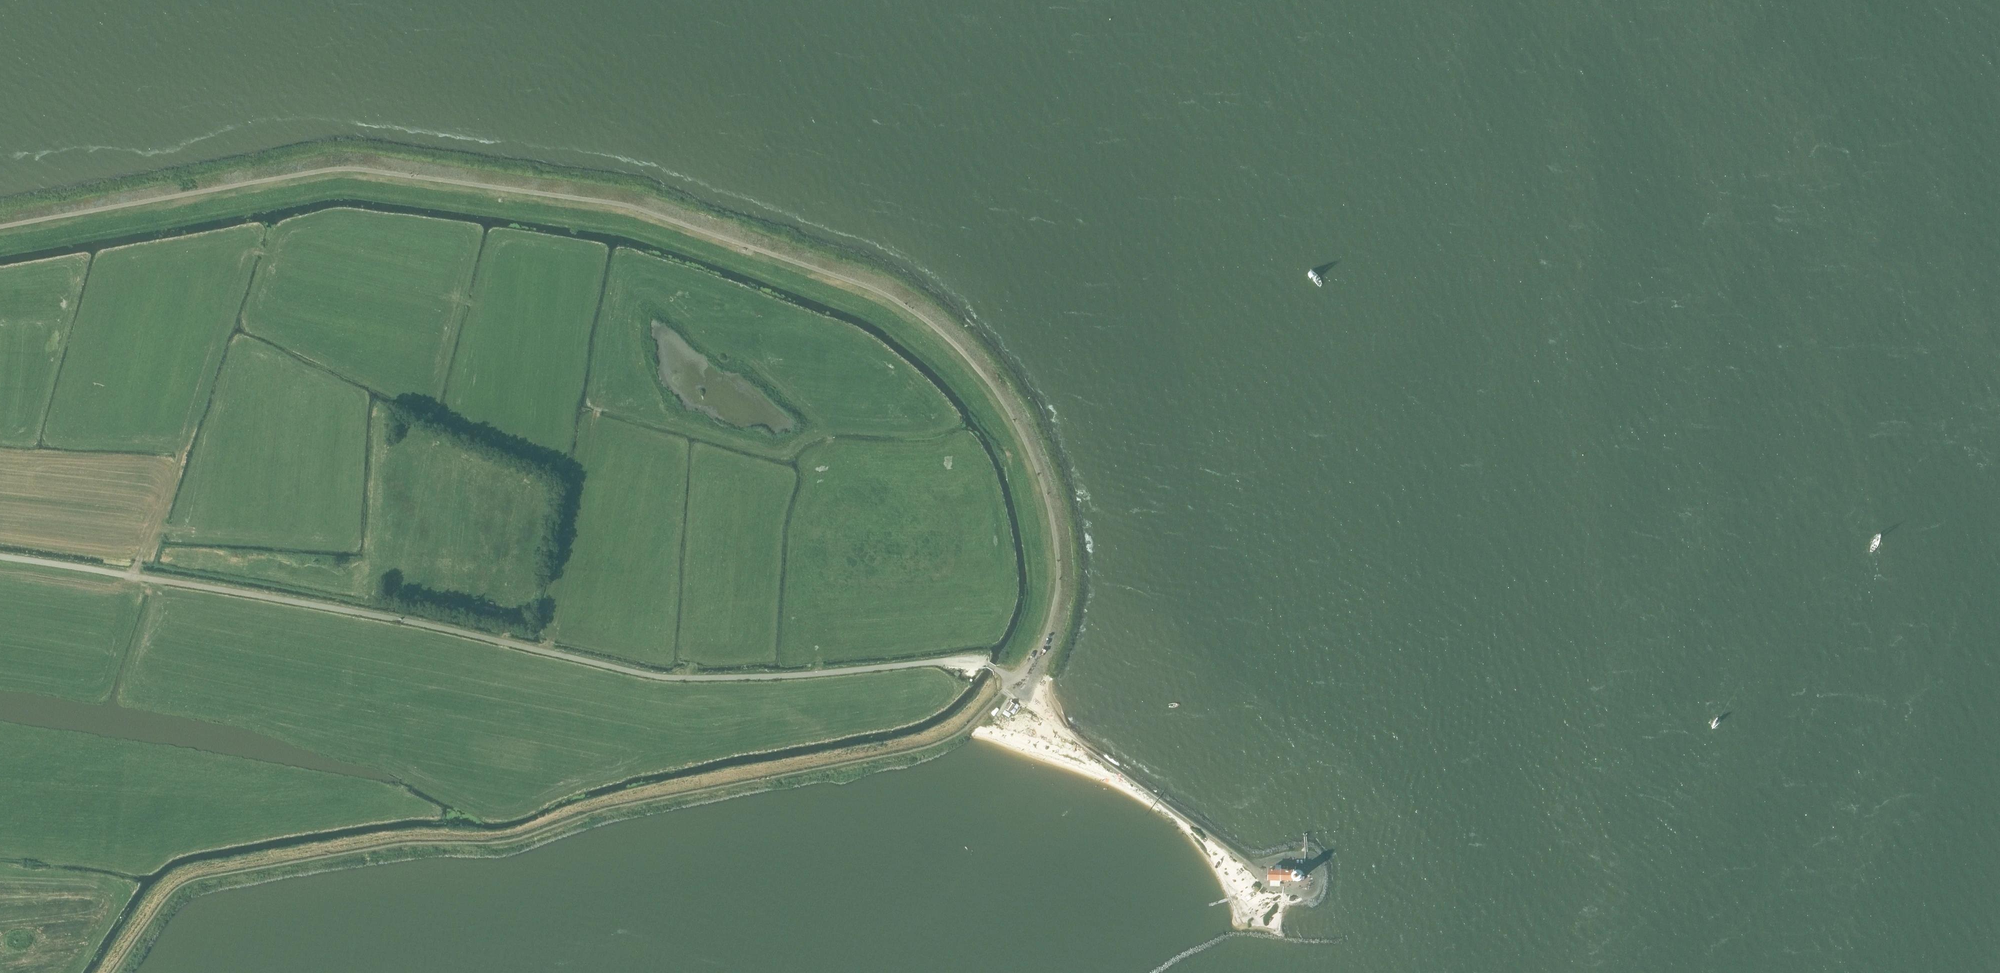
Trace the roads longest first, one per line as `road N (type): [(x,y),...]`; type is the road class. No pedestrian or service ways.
road 1 (track): [(0,875),(131,887),(135,868),(187,850),(420,814),(442,817),(453,803)]

